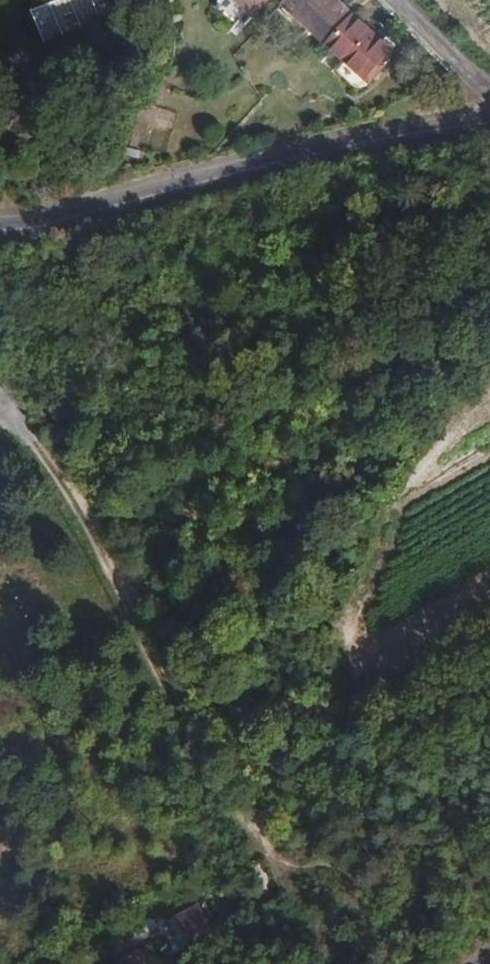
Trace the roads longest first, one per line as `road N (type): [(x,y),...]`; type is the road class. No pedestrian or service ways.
road 1 (track): [(273,869),(159,678),(43,444),(7,410)]
road 2 (residential): [(0,226),(30,228),(380,141),(489,125)]

